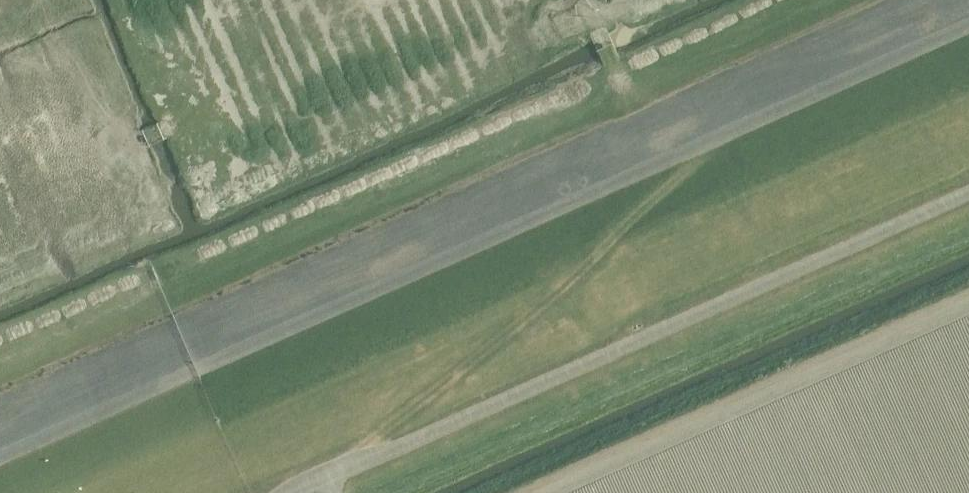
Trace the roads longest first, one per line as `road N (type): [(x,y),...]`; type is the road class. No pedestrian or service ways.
road 1 (track): [(0,456),(968,24)]
road 2 (track): [(333,476),(602,252),(732,129)]

